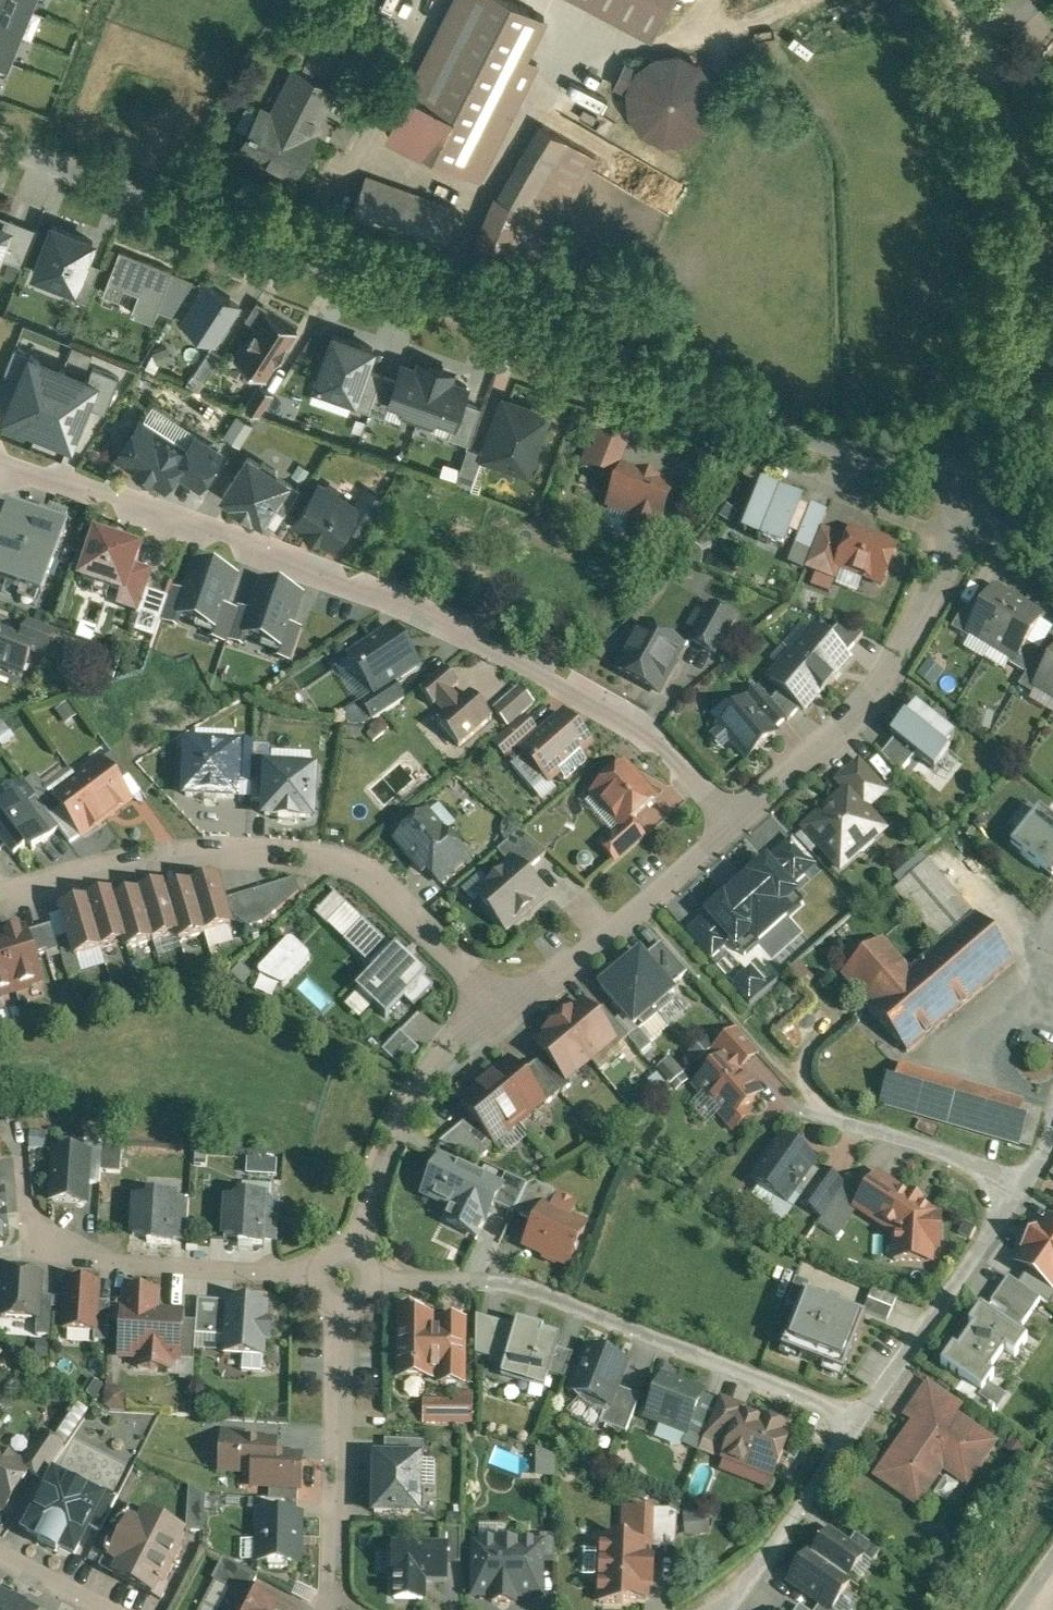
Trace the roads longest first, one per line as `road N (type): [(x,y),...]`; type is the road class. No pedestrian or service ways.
road 1 (residential): [(0,138),(268,246),(967,487)]
road 2 (residential): [(734,819),(655,736),(606,703),(428,610),(0,461)]
road 3 (residential): [(494,1003),(439,935),(374,880),(306,855),(138,858),(0,896)]
road 4 (residential): [(343,1275),(533,1291),(815,1404),(855,1429)]
road 5 (residential): [(967,487),(945,562),(889,668),(846,722),(734,819)]
road 6 (residential): [(25,1206),(39,1234),(117,1262),(343,1275)]
road 7 (residential): [(343,1275),(332,1609)]
road 8 (residential): [(494,1003),(451,1038),(415,1084),(343,1275)]
road 9 (residential): [(734,819),(645,899),(494,1003)]
road 10 (residential): [(855,1429),(1017,1183)]
road 11 (residential): [(1017,1183),(852,1127),(807,1081)]
road 12 (residential): [(717,1609),(742,1590),(855,1429)]
road 13 (residential): [(1052,302),(967,487)]
road 14 (residential): [(975,39),(1023,139),(1052,226)]
road 15 (residential): [(0,1554),(106,1609)]

